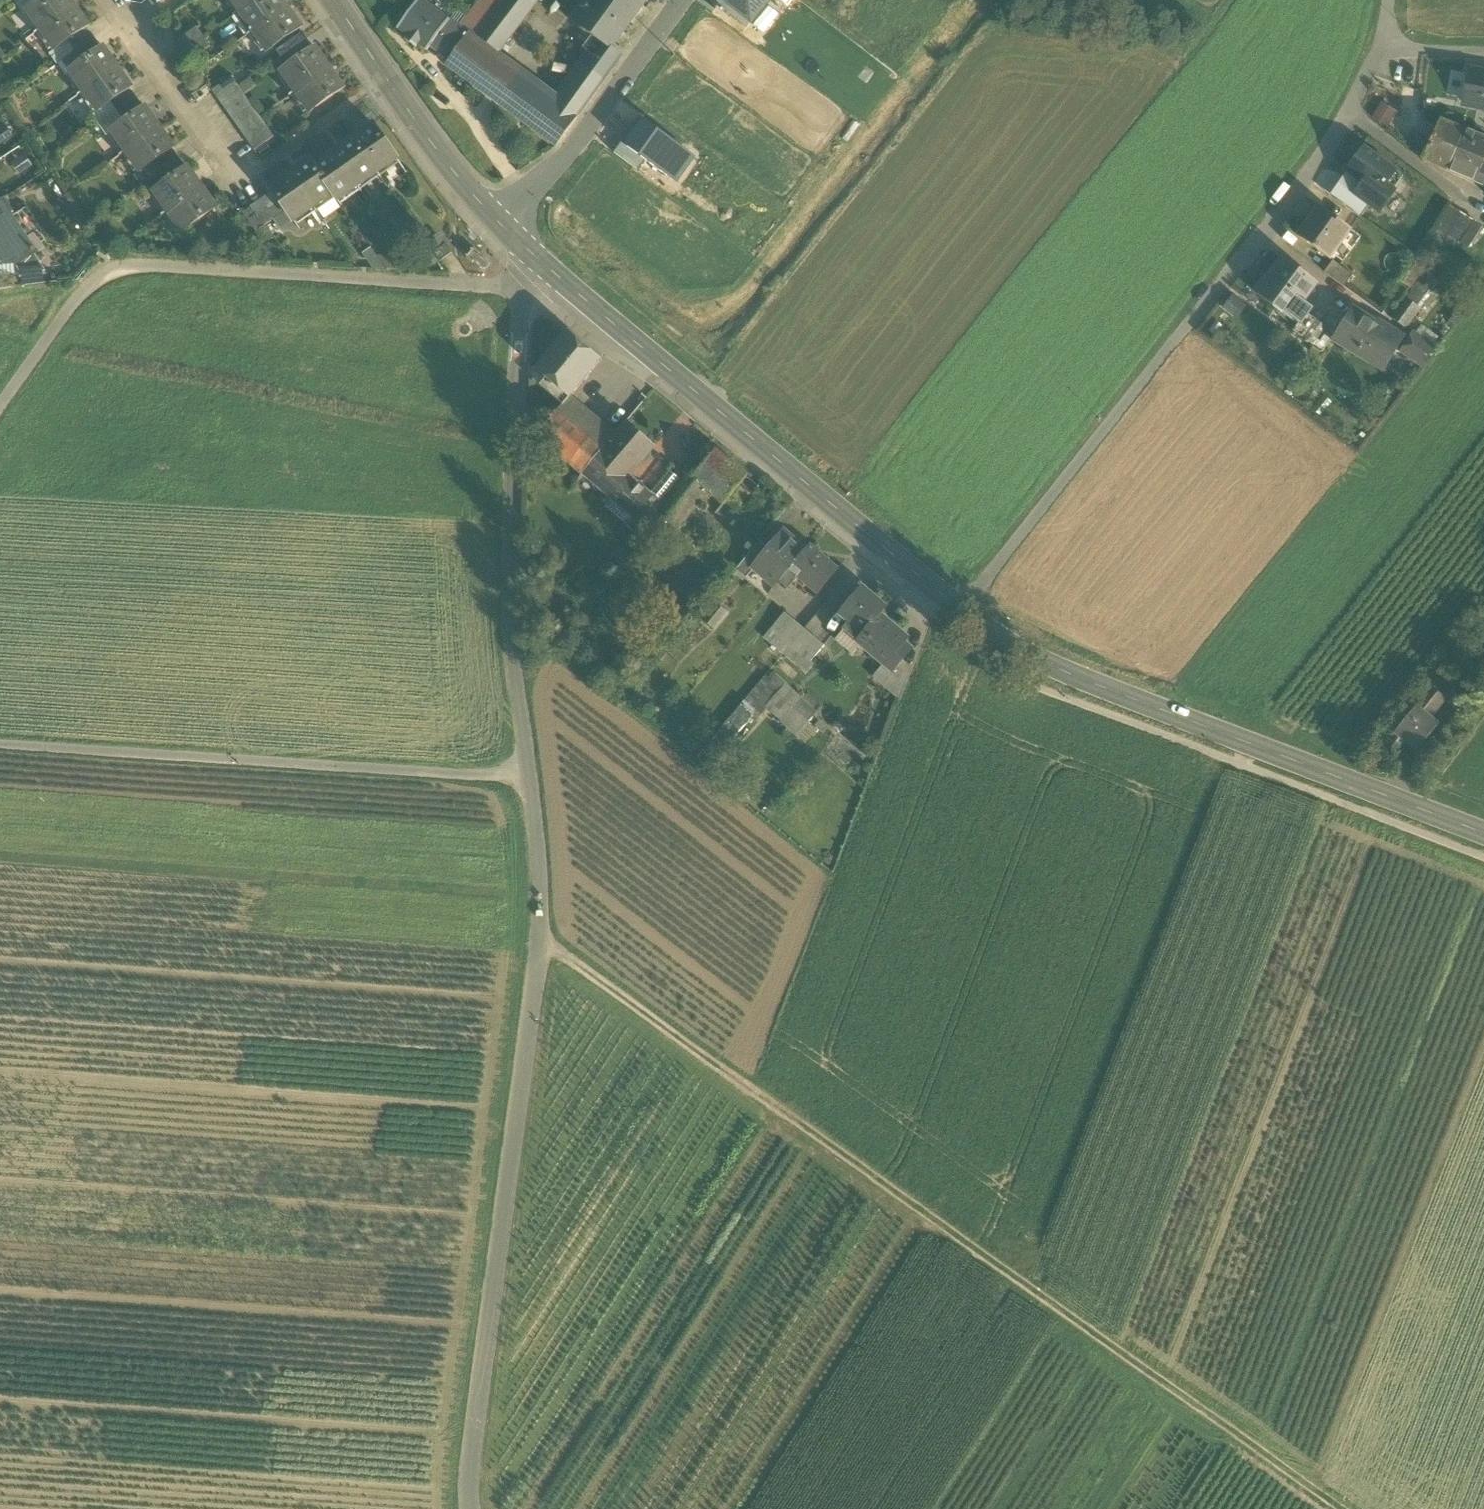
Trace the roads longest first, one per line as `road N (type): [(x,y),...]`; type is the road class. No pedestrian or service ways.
road 1 (track): [(540,938),(1339,1508)]
road 2 (residential): [(965,606),(1330,141),(1380,44),(1388,0)]
road 3 (unclassified): [(529,779),(540,938),(467,1508)]
road 4 (track): [(0,422),(107,262),(521,292)]
road 5 (secondary): [(1483,833),(1065,671),(965,606)]
road 6 (secondary): [(965,606),(545,267)]
road 7 (unclassified): [(0,744),(529,779)]
road 8 (unclassified): [(545,267),(521,292),(507,582),(529,779)]
road 9 (residential): [(130,26),(237,182),(339,110)]
road 10 (tertiary): [(504,225),(684,0)]
road 11 (secondary): [(504,225),(333,0)]

